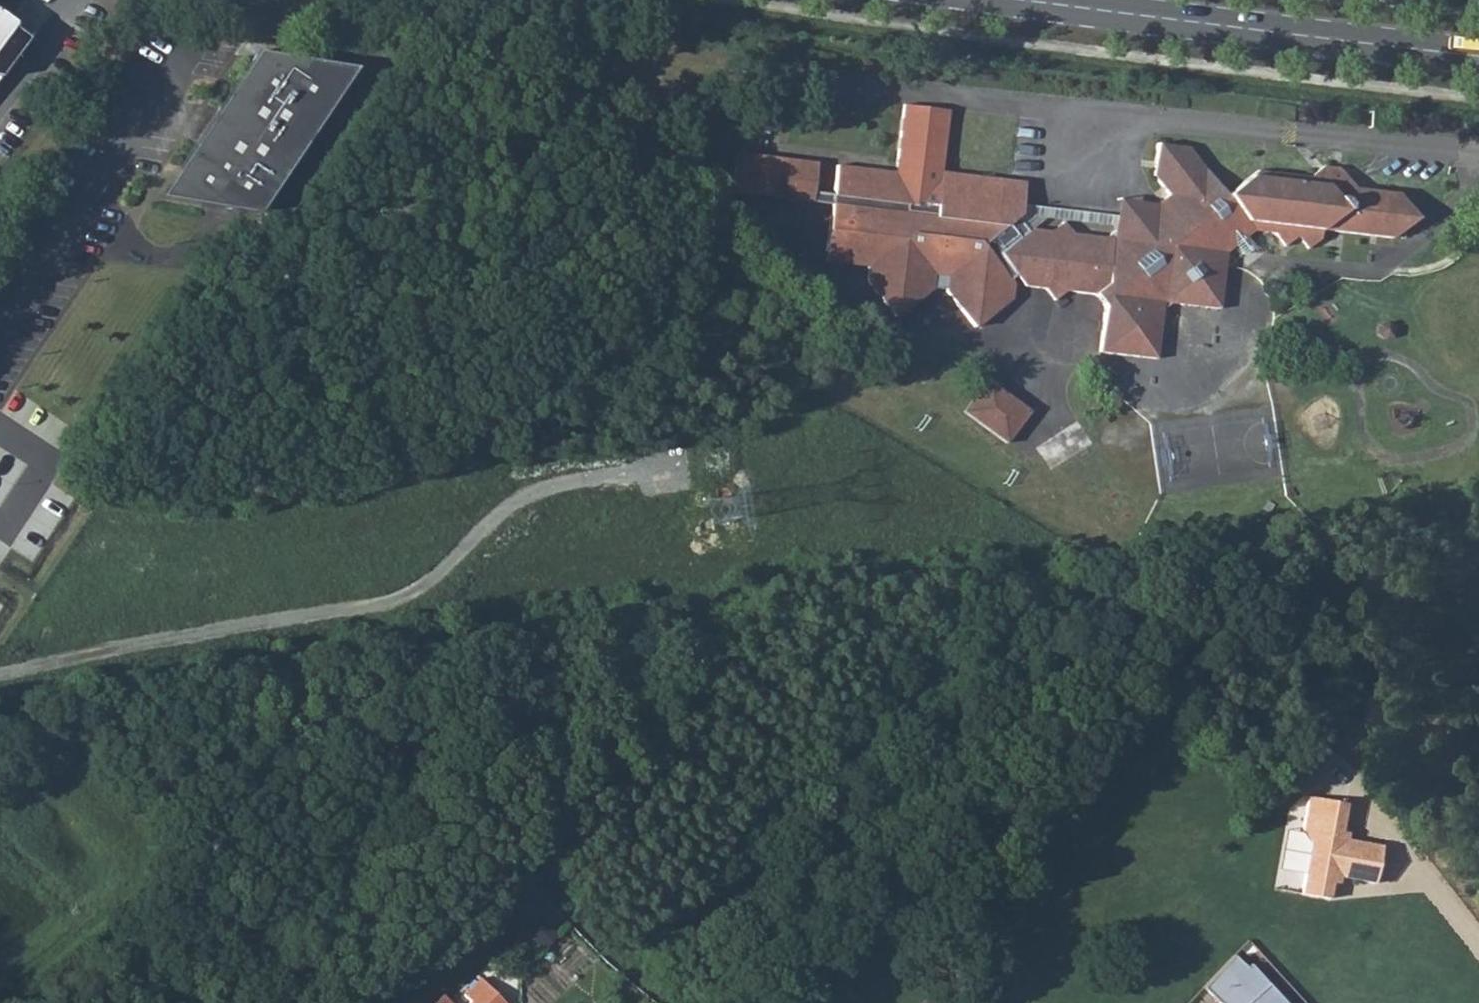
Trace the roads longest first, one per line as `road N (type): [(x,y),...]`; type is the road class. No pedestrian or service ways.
road 1 (secondary): [(1478,55),(1027,0)]

